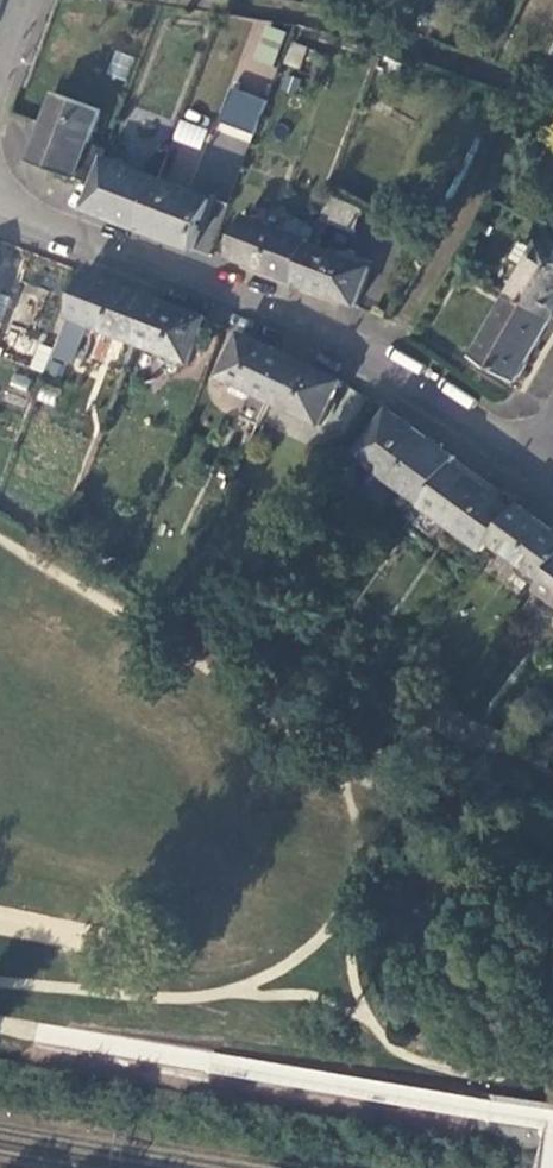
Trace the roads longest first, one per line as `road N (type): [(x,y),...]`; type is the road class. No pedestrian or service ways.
road 1 (residential): [(0,216),(380,365),(552,483)]

